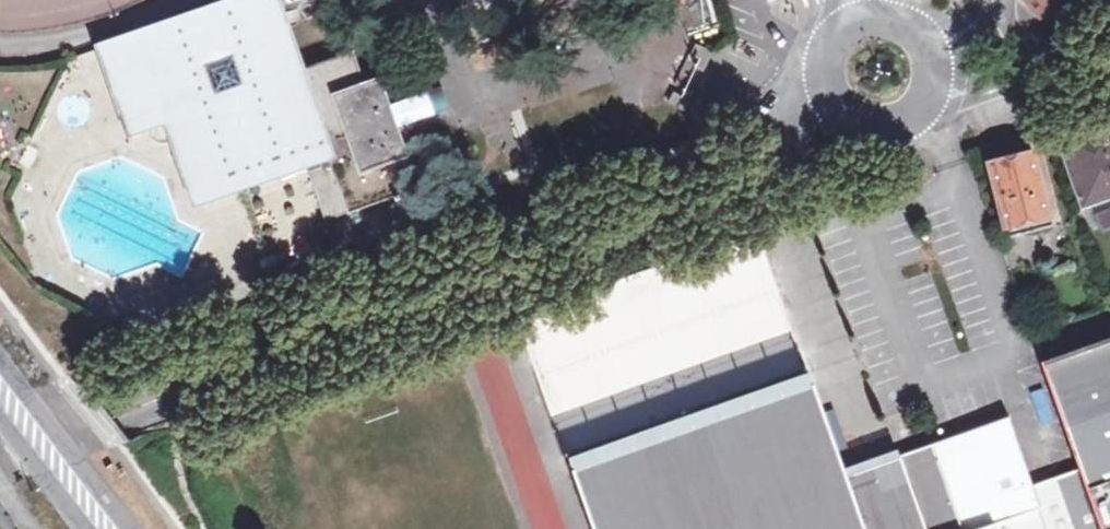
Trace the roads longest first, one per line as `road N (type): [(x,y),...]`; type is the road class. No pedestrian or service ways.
road 1 (residential): [(114,413),(732,193)]
road 2 (secondary): [(130,528),(0,358)]
road 3 (residential): [(732,193),(853,151),(874,124)]
road 4 (residential): [(915,109),(1057,65)]
road 5 (residential): [(823,79),(732,193)]
road 6 (secondary): [(0,422),(79,528)]
road 7 (residential): [(114,413),(0,456)]

